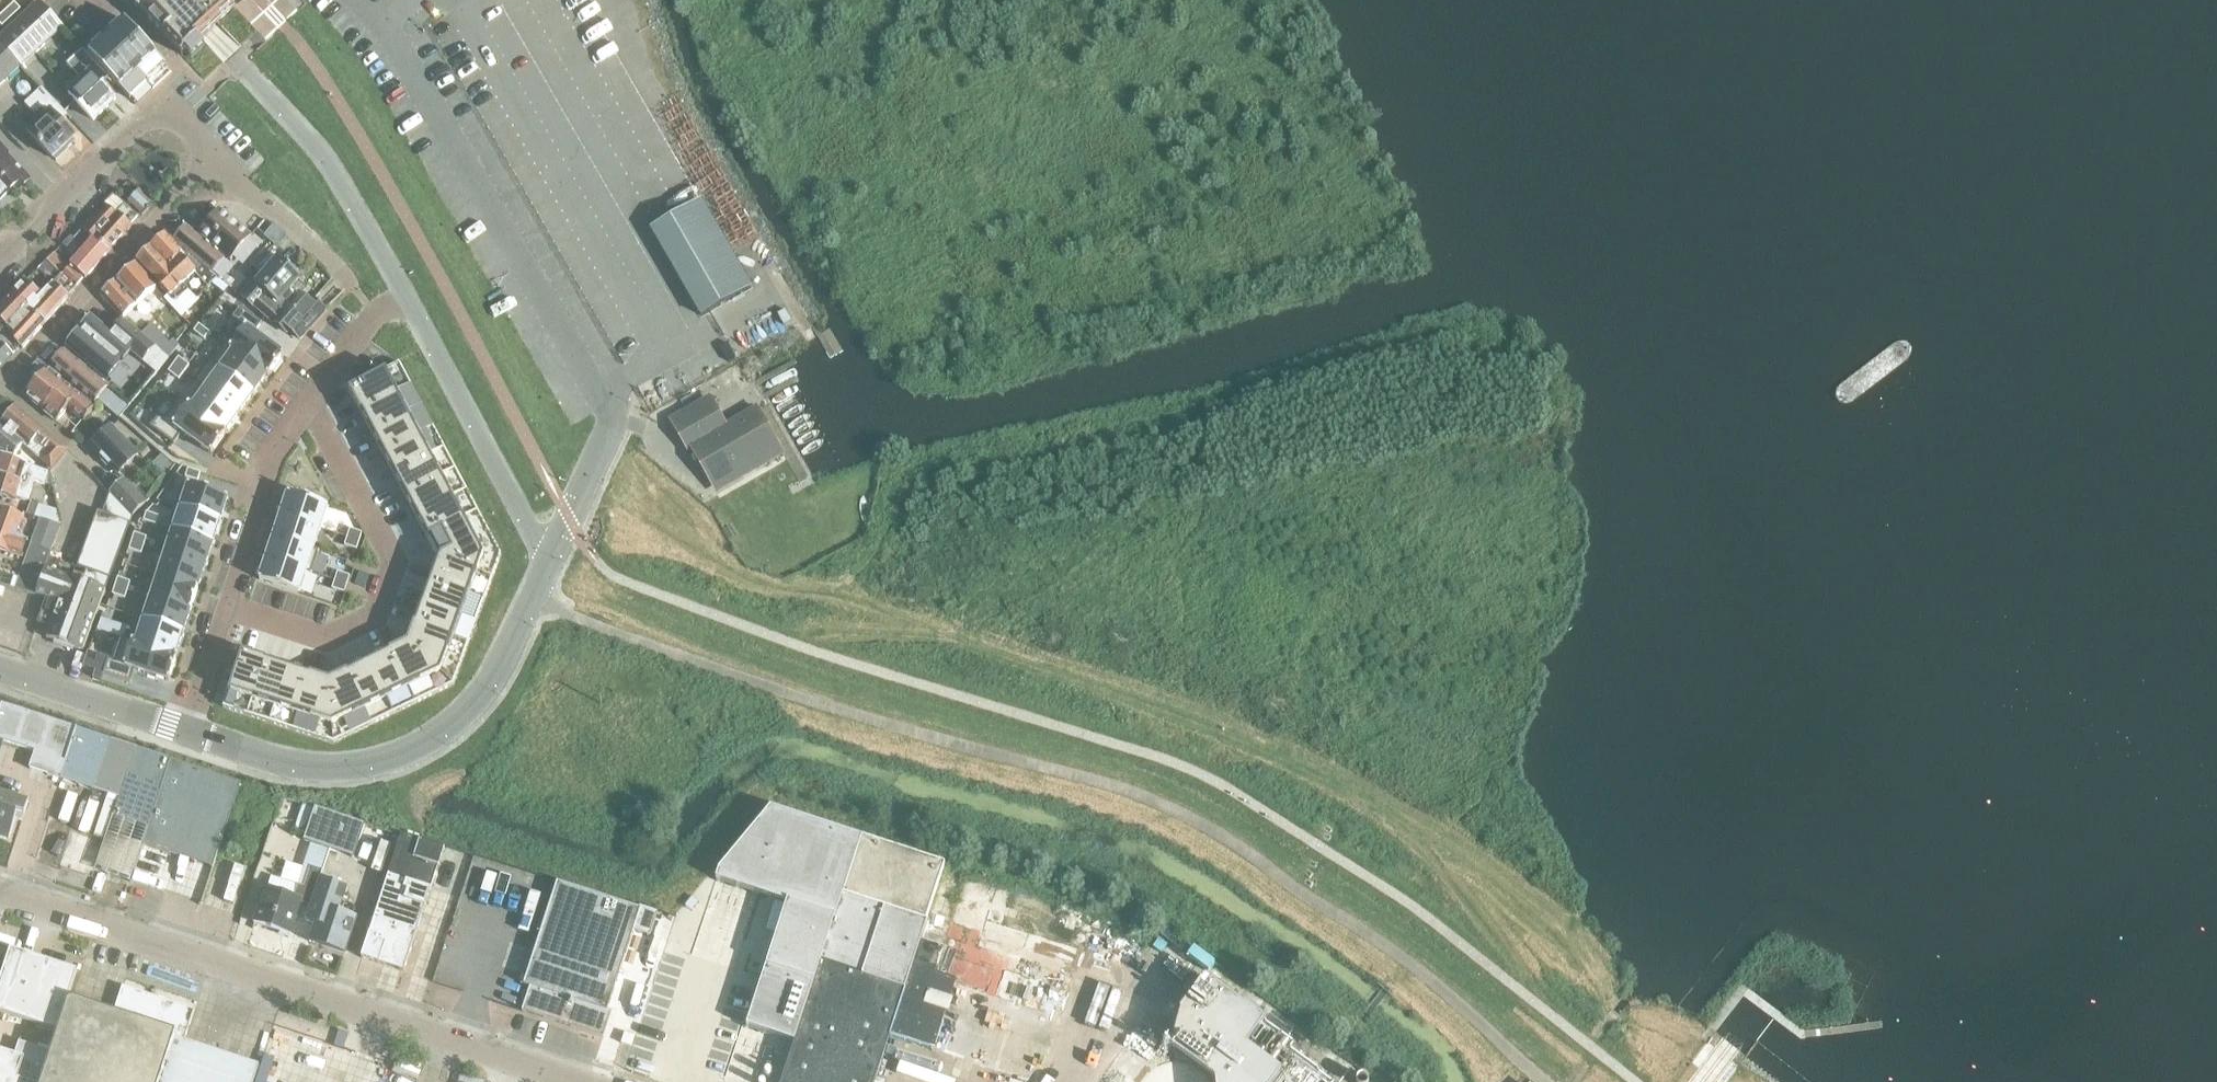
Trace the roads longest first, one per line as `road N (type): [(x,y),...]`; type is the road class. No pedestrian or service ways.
road 1 (track): [(581,493),(776,585),(831,588),(925,616),(970,641),(1235,732),(1368,795),(1513,899),(1609,1010),(1696,1053)]
road 2 (unclassified): [(185,731),(327,767),(403,753),(448,726),(499,665),(614,424)]
road 3 (unclassified): [(568,1081),(0,895)]
road 4 (residential): [(410,0),(386,22),(614,424)]
road 5 (residential): [(309,405),(391,558),(376,614),(313,638),(226,609)]
road 6 (unclassified): [(0,389),(216,152)]
road 7 (unclassified): [(0,261),(155,117),(181,122),(216,152)]
road 8 (residential): [(309,405),(275,450),(226,609)]
road 9 (unclassified): [(216,152),(355,290)]
road 10 (unclassified): [(0,669),(185,731)]
road 11 (track): [(970,641),(838,631),(798,644)]
road 12 (residential): [(410,305),(374,314),(309,405)]
road 13 (residential): [(226,609),(185,731)]

